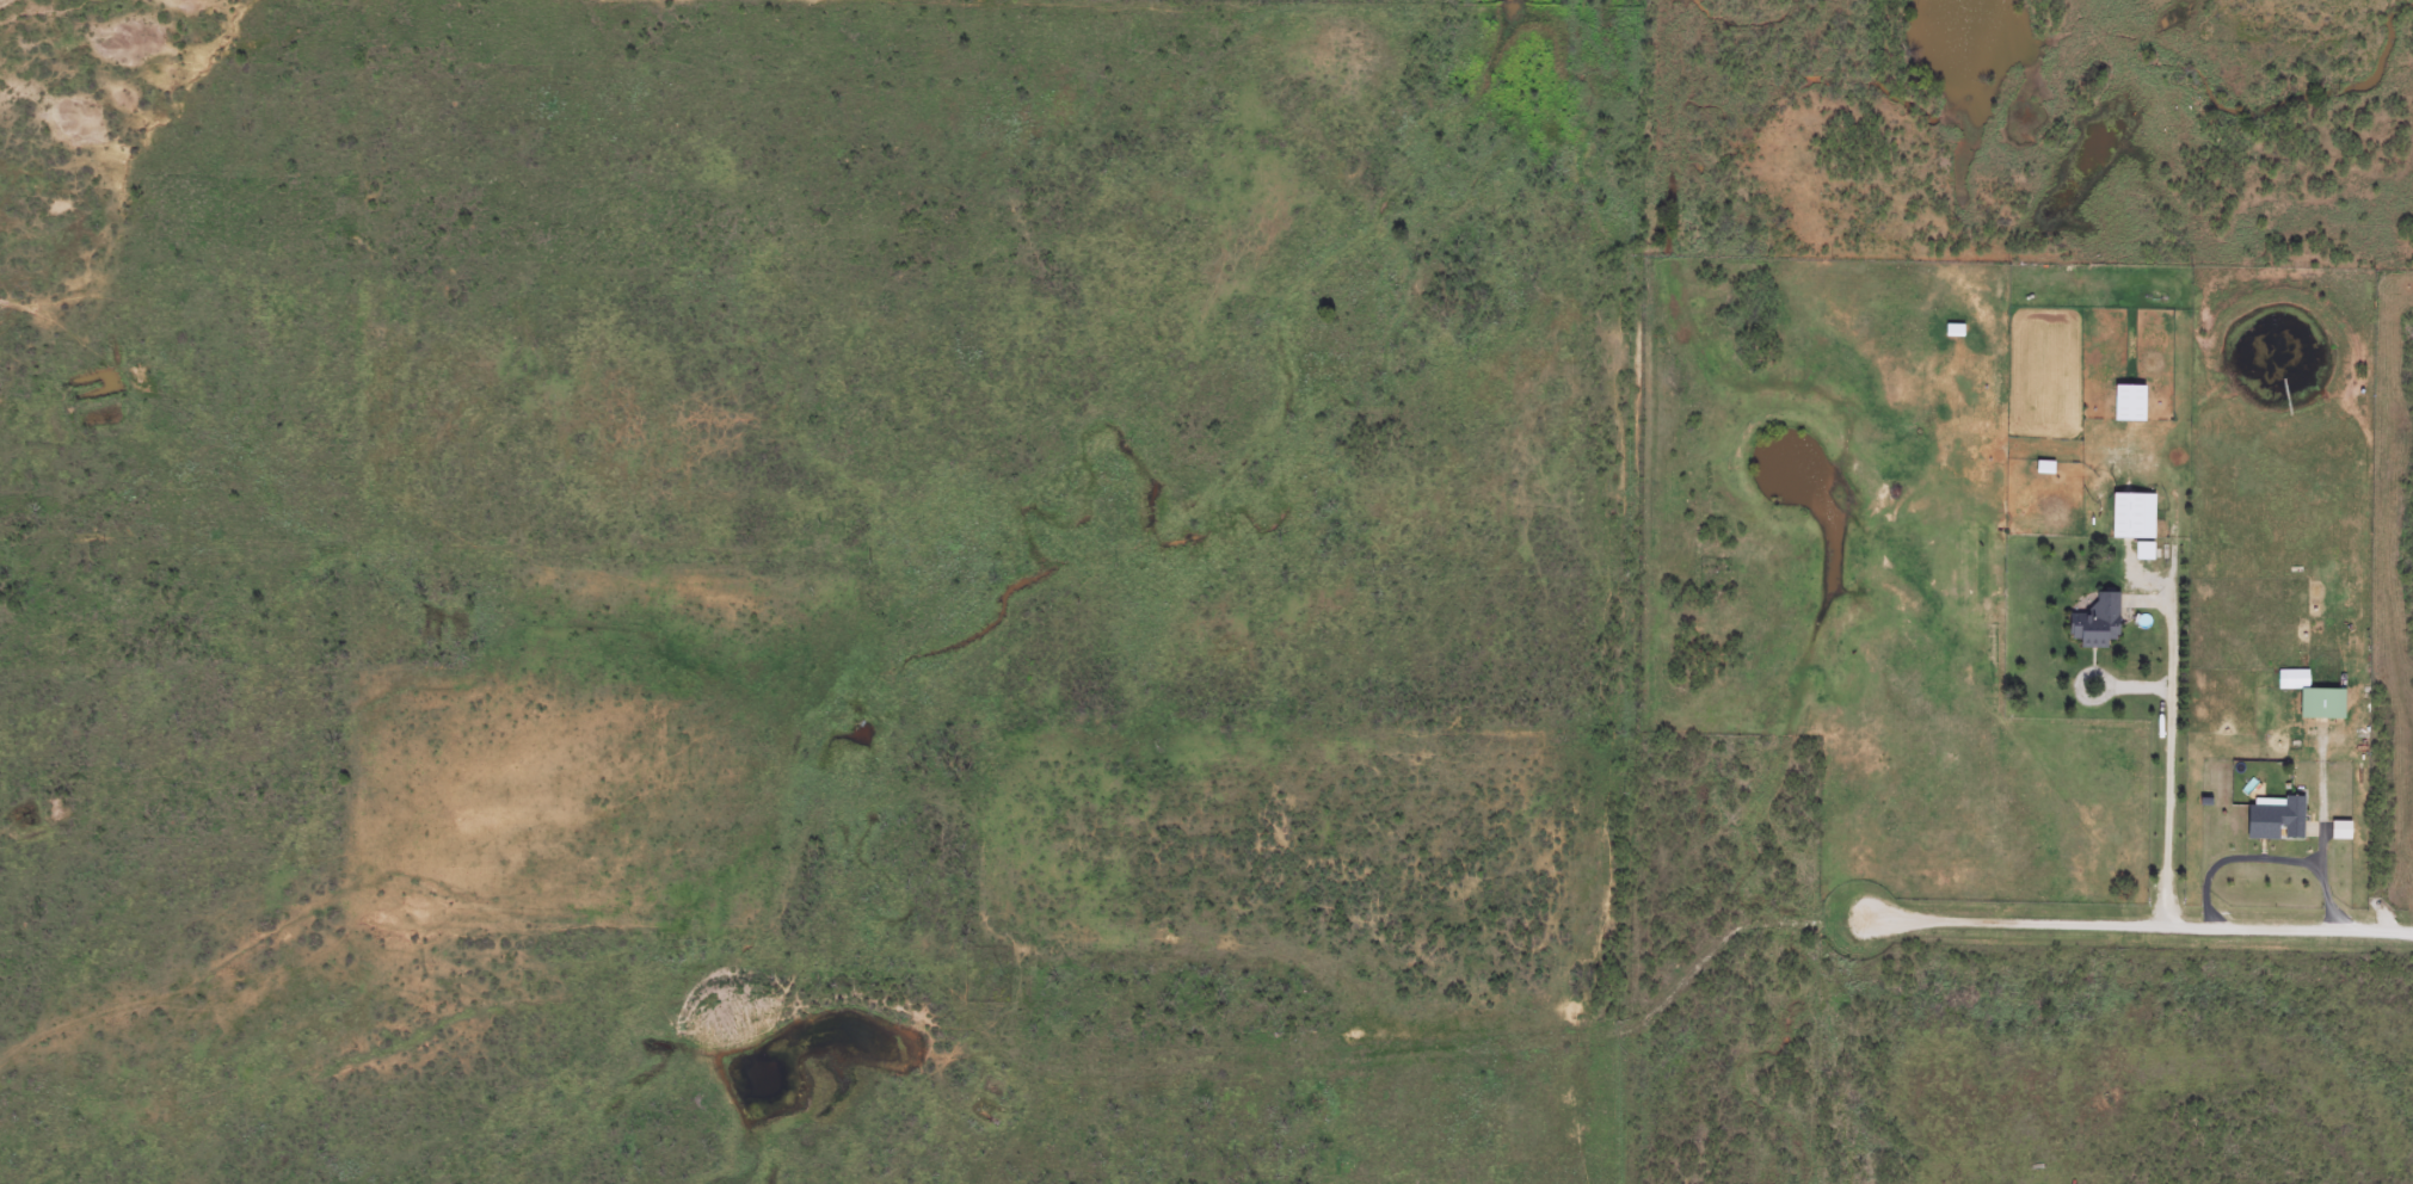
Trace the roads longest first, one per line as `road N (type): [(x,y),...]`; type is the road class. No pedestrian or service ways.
road 1 (residential): [(2023,1048),(2063,999),(2057,889),(1988,815),(1873,825),(1834,924),(1840,1037),(1943,1067),(2023,1048)]
road 2 (residential): [(2412,1008),(2063,999)]

